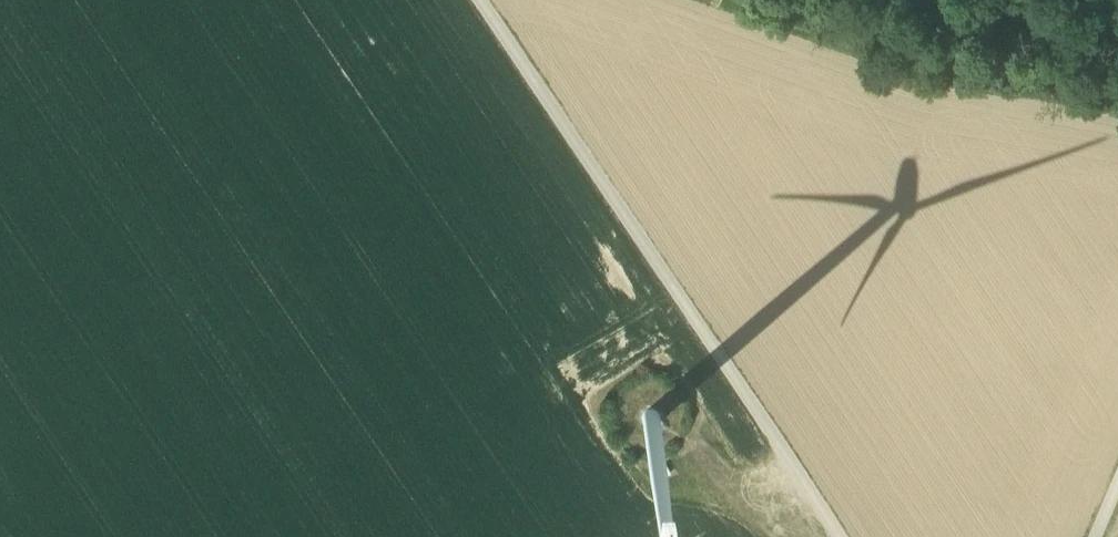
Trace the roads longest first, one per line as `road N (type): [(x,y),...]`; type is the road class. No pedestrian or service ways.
road 1 (track): [(836,536),(474,0)]

